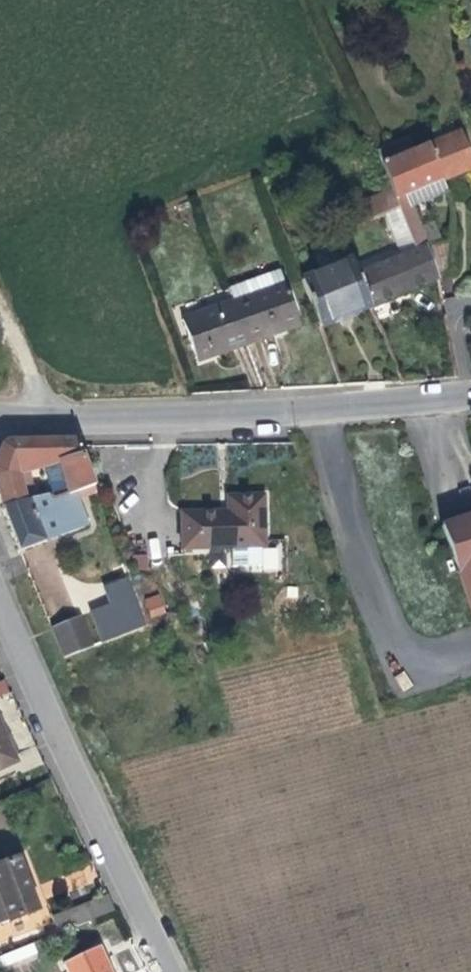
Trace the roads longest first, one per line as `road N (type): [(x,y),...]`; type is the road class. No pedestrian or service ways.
road 1 (residential): [(470,396),(319,412),(0,419)]
road 2 (residential): [(0,589),(174,971)]

